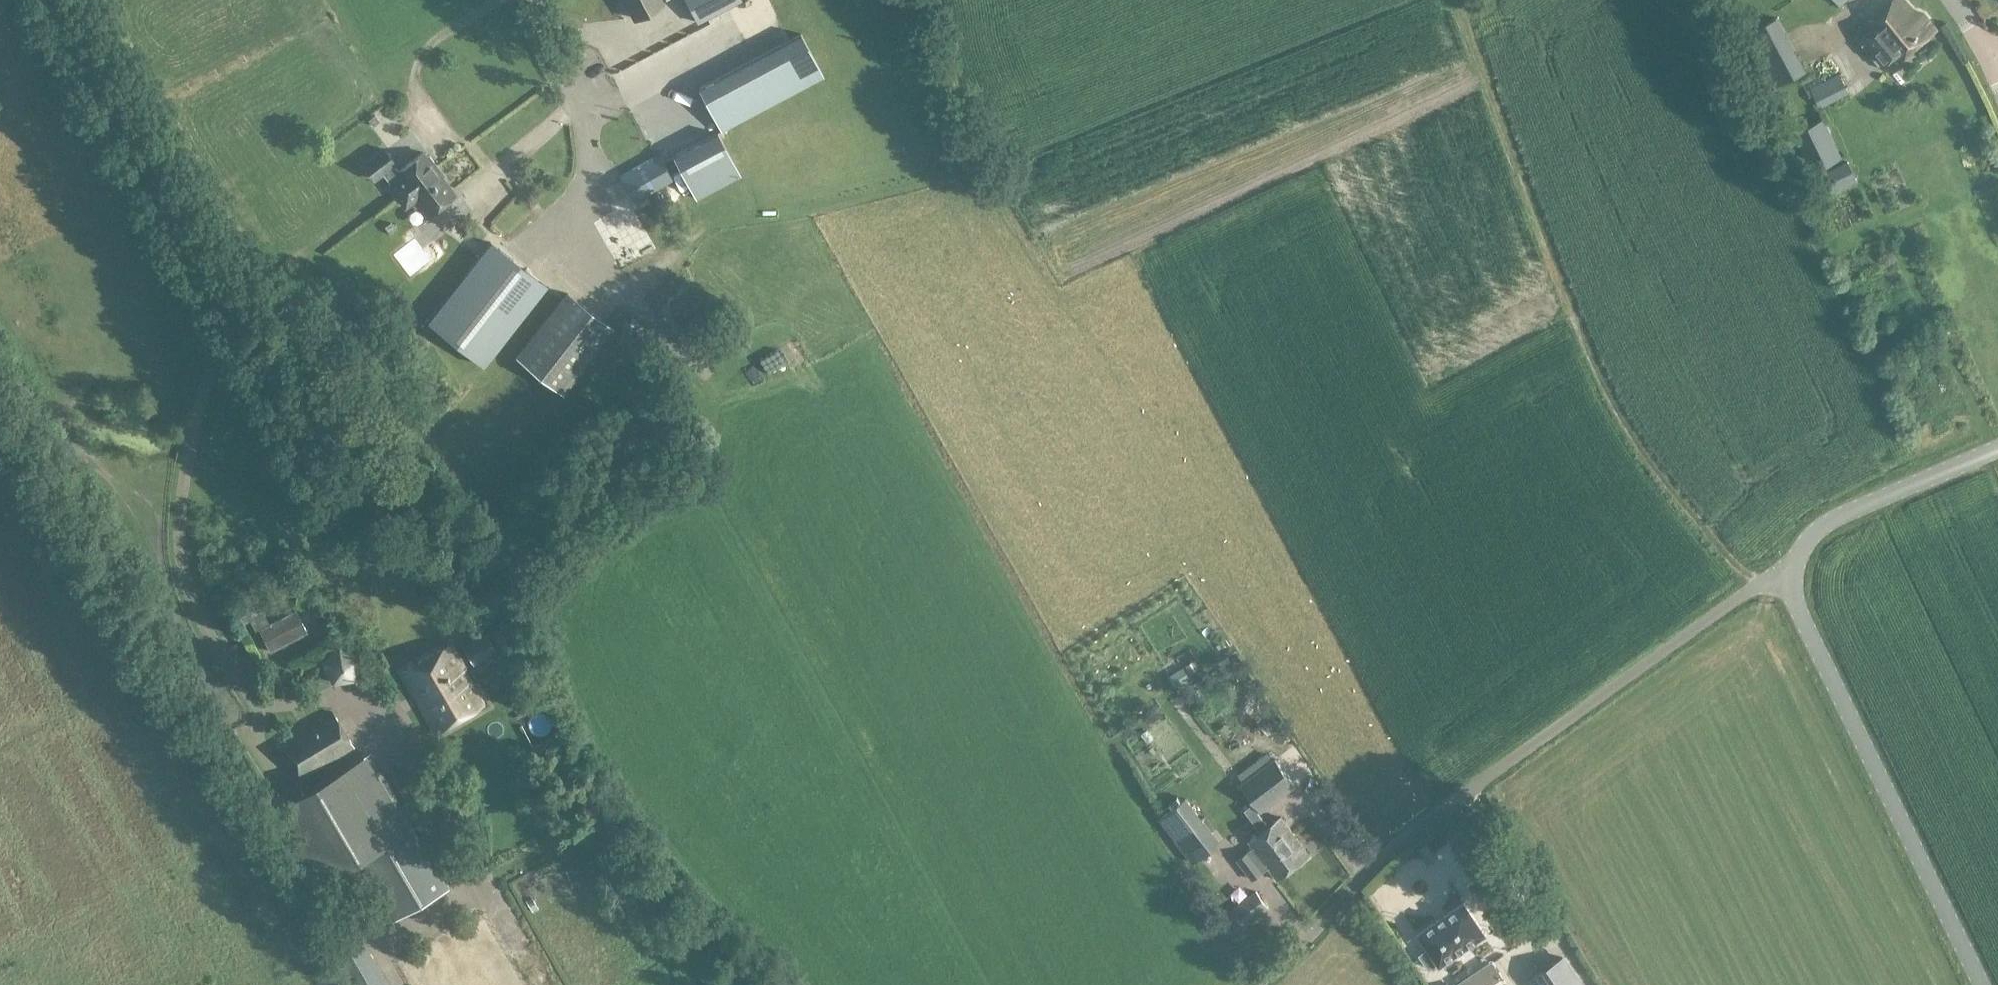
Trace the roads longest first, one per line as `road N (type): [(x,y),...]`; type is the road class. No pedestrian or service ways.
road 1 (unclassified): [(1257,984),(1434,815),(1743,594),(1792,570)]
road 2 (unclassified): [(1983,984),(1819,657),(1792,570)]
road 3 (unclassified): [(1792,570),(1811,538),(1844,513),(1997,448)]

